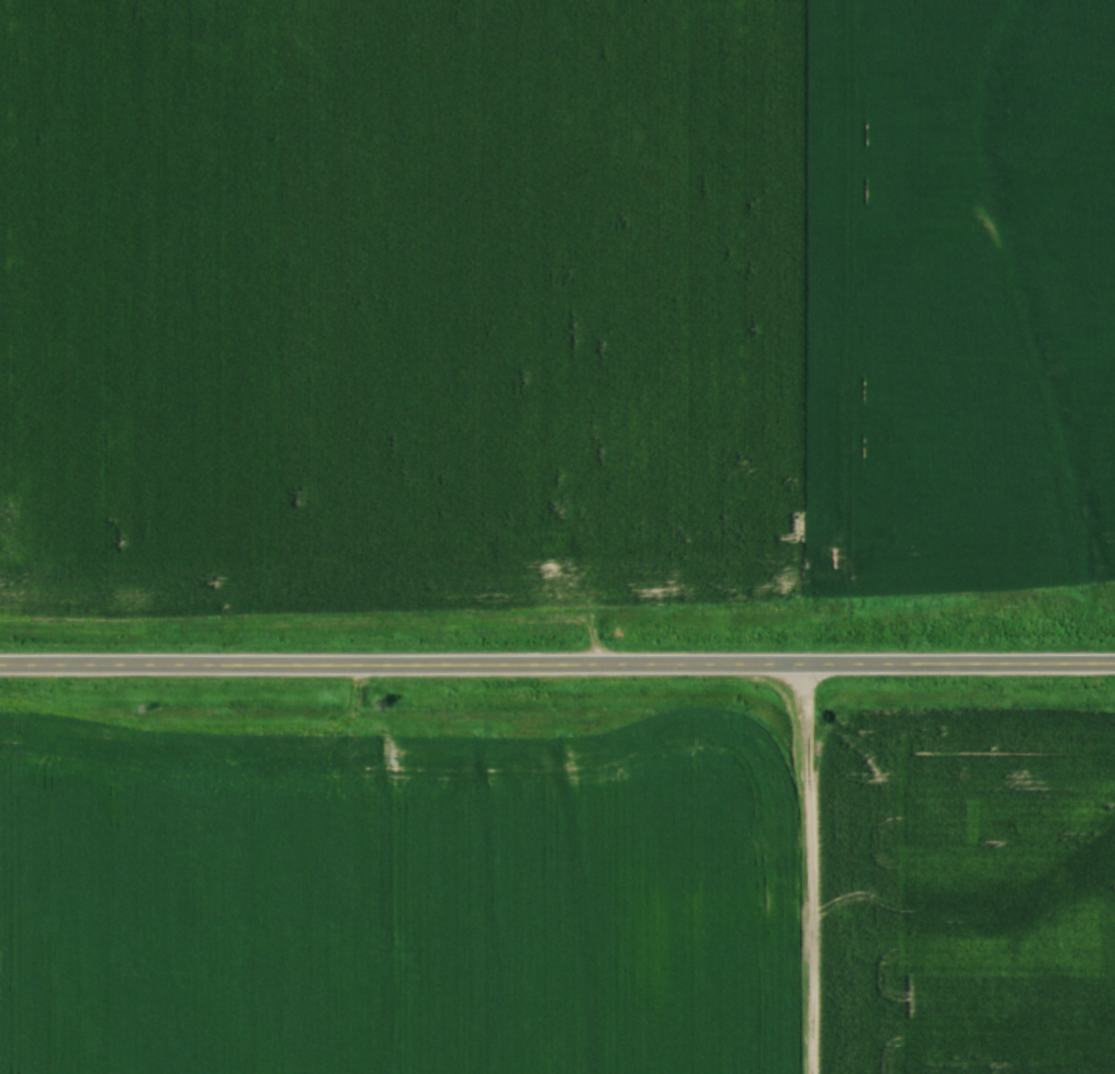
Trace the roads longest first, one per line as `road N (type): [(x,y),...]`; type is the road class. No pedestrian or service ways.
road 1 (secondary): [(0,650),(1114,649)]

